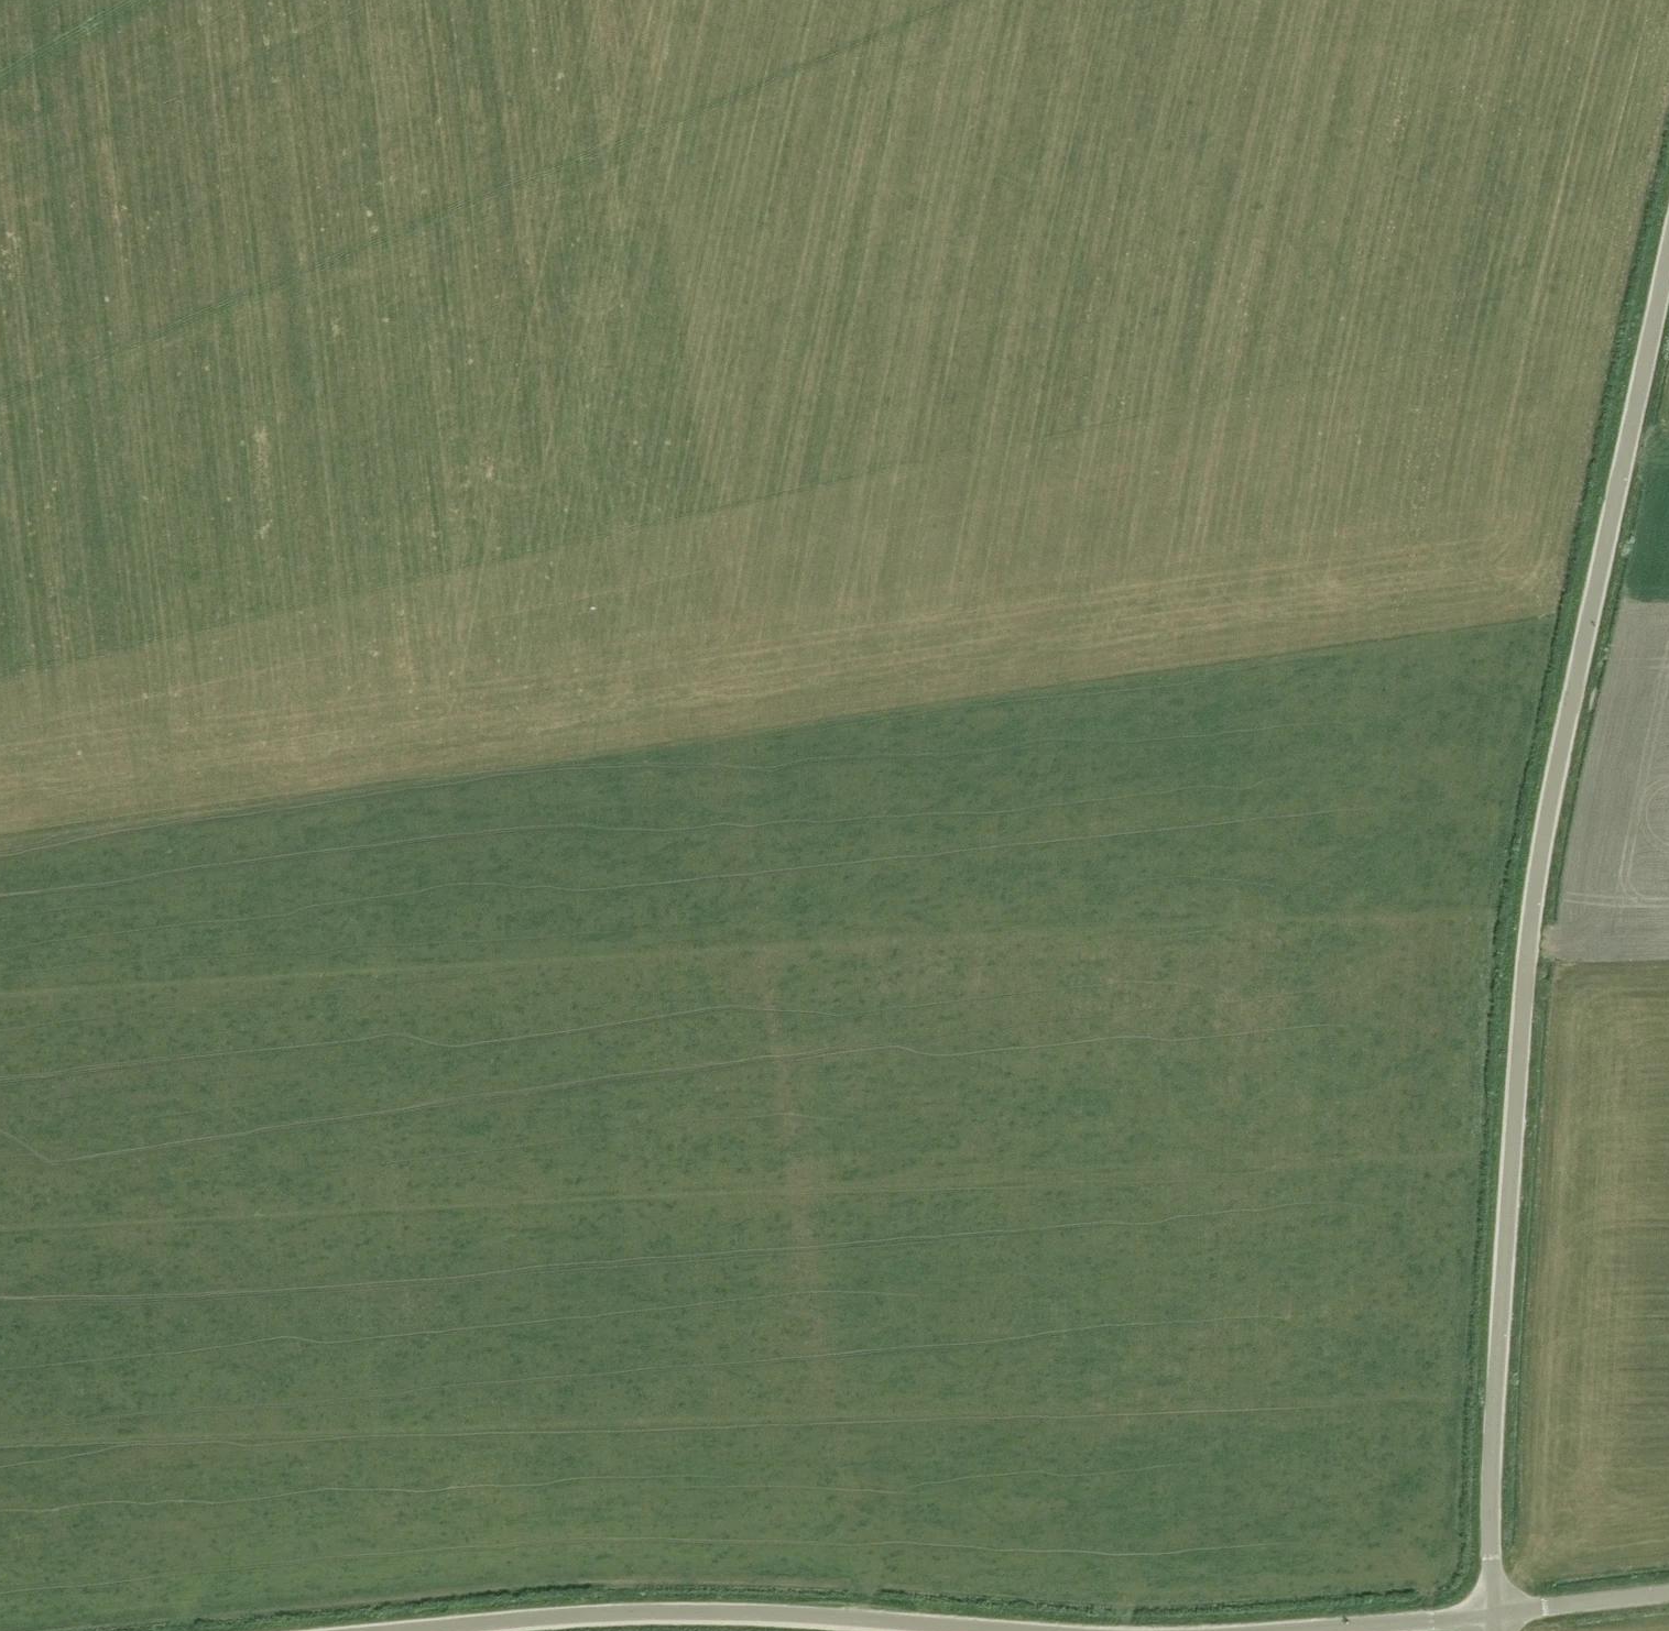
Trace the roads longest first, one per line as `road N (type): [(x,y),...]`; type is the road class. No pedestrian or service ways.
road 1 (unclassified): [(1493,1616),(1490,1478),(1526,978),(1547,827),(1668,267)]
road 2 (unclassified): [(426,1630),(672,1614),(1006,1630)]
road 3 (unclassified): [(1310,1630),(1493,1616)]
road 4 (unclassified): [(1493,1616),(1668,1595)]

